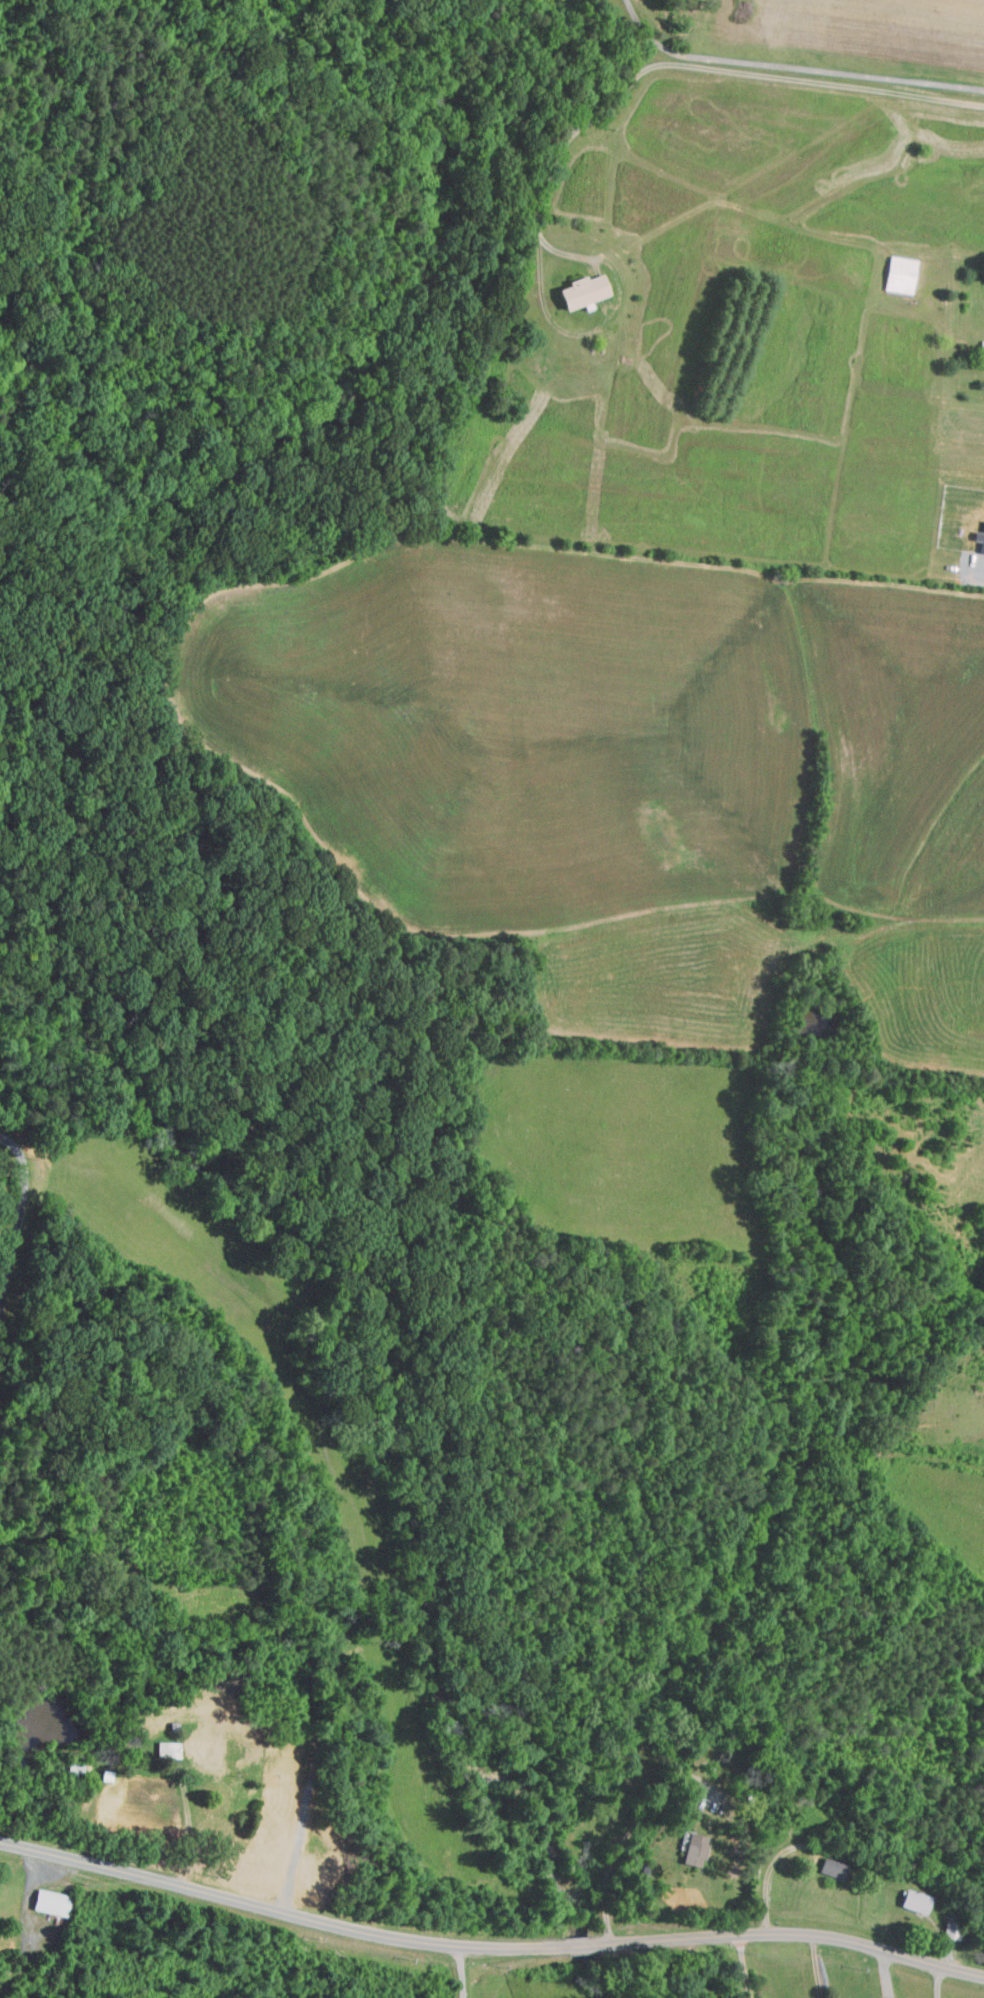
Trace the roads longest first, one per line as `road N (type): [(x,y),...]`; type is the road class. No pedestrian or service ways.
road 1 (residential): [(0,1841),(382,1936),(564,1947)]
road 2 (residential): [(591,1946),(806,1935),(983,1977)]
road 3 (residential): [(0,1342),(26,1182)]

